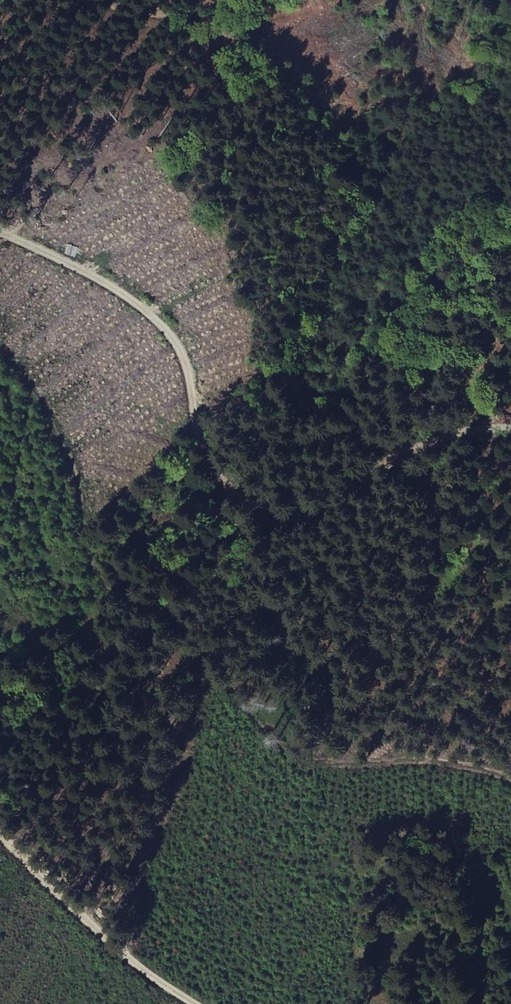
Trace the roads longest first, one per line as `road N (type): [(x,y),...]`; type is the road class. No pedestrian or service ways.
road 1 (track): [(510,751),(334,729),(139,564),(0,335)]
road 2 (track): [(510,434),(470,428),(296,532),(252,509),(205,462),(157,316),(0,231)]
road 3 (track): [(0,844),(92,942),(196,1003)]

